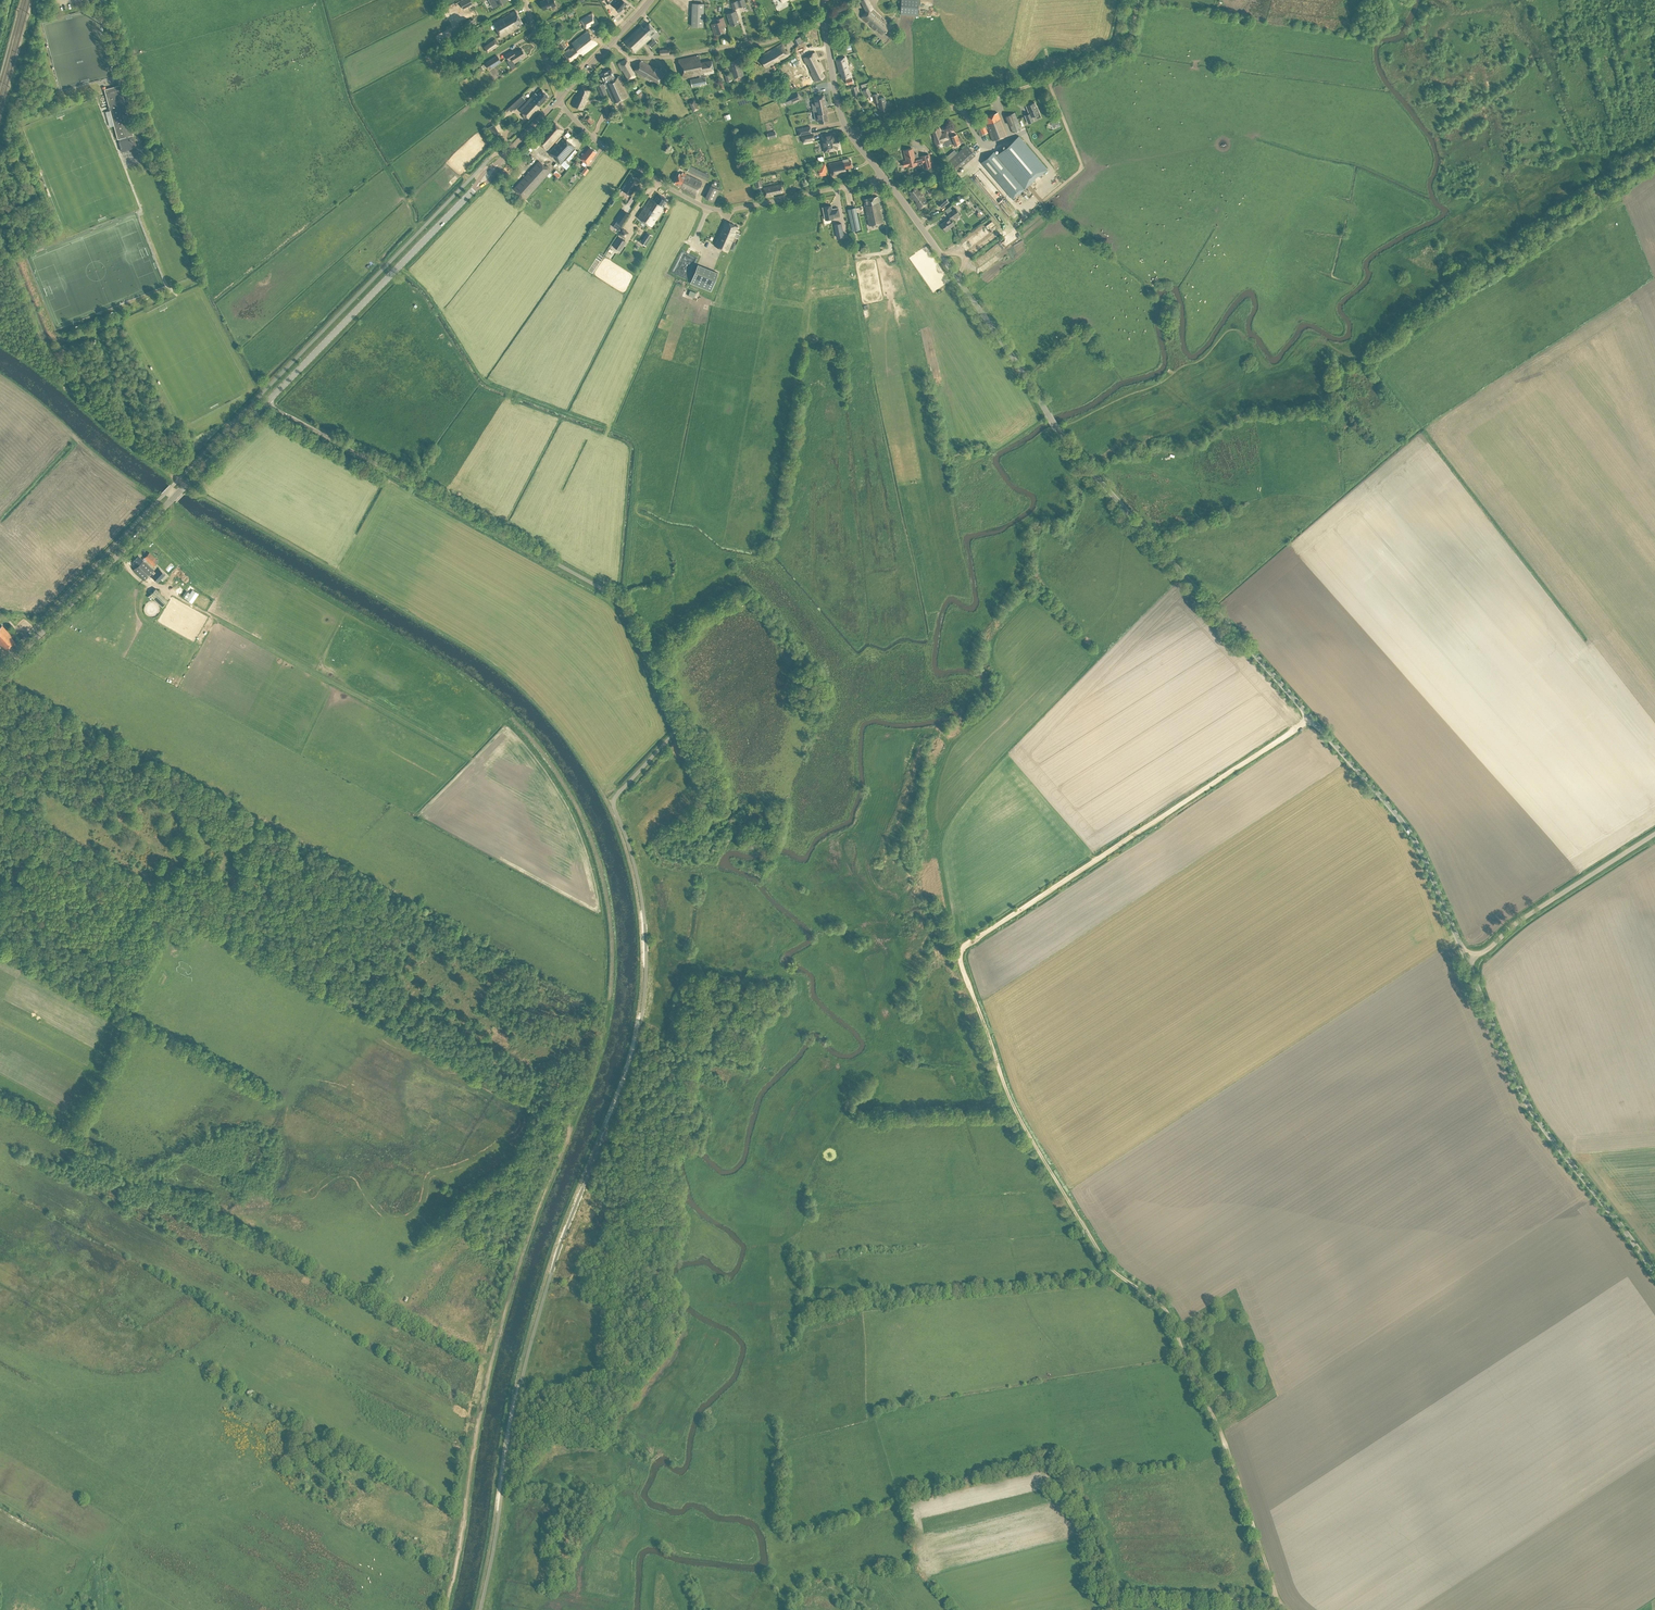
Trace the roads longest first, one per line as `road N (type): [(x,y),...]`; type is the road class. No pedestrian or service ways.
road 1 (unclassified): [(265,403),(615,595),(675,722),(614,799),(643,914),(640,1025),(530,1343),(480,1609)]
road 2 (track): [(1278,1602),(1240,1480),(1173,1323),(1159,1302),(1111,1268),(1017,1114),(961,955),(1311,717)]
road 3 (tertiary): [(1466,959),(1399,816),(1065,440),(954,273)]
road 4 (track): [(0,342),(185,486),(490,662),(552,720),(613,804)]
road 5 (track): [(572,1122),(0,816)]
road 6 (track): [(961,955),(943,888),(945,833),(1093,663),(1118,537),(1134,518)]
road 7 (track): [(572,1122),(503,1315),(465,1509)]
road 8 (tertiary): [(0,671),(265,403)]
road 9 (tertiary): [(1654,1274),(1533,1113),(1466,959)]
road 10 (residential): [(882,174),(717,209),(603,146),(558,100)]
road 11 (track): [(167,592),(473,760)]
road 12 (tertiary): [(474,190),(265,403)]
road 13 (track): [(1113,1595),(1053,1461),(916,1494)]
road 14 (unclassified): [(1466,959),(1654,833)]
road 15 (residential): [(824,21),(767,42),(660,57),(630,57),(612,41)]
road 16 (track): [(1278,1602),(1119,1594),(1109,1601),(1113,1609)]
road 17 (track): [(1009,92),(1126,47),(1138,0)]
road 18 (unclassified): [(852,137),(1009,92)]
road 19 (tertiary): [(882,174),(954,273)]

